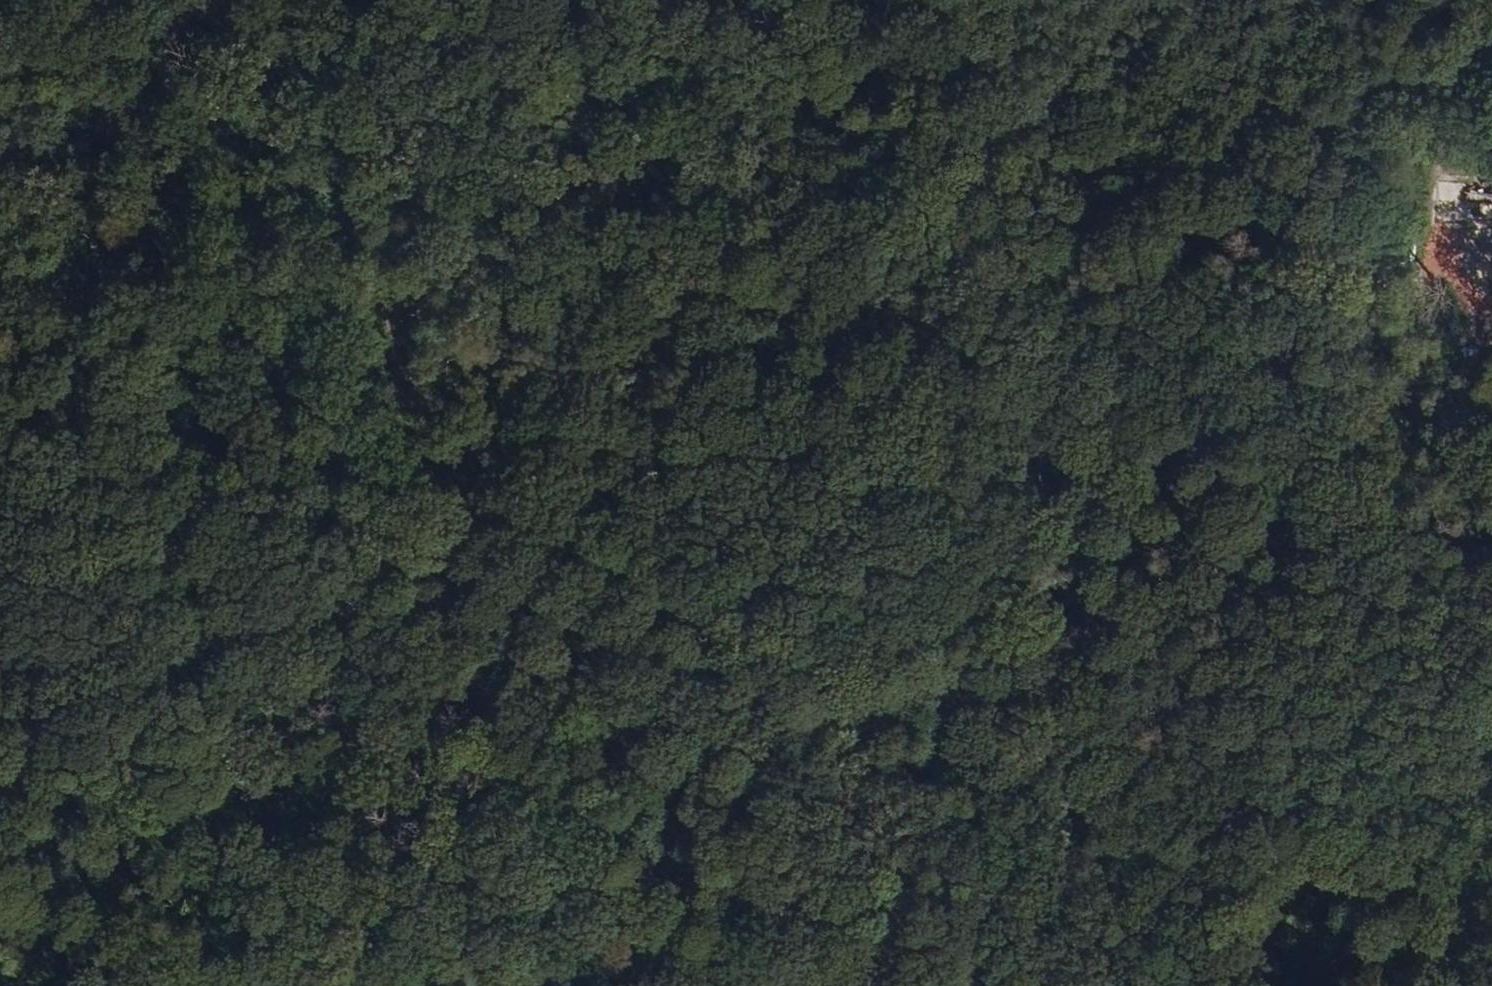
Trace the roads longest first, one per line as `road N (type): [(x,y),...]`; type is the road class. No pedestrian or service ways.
road 1 (track): [(376,0),(388,220),(500,985)]

